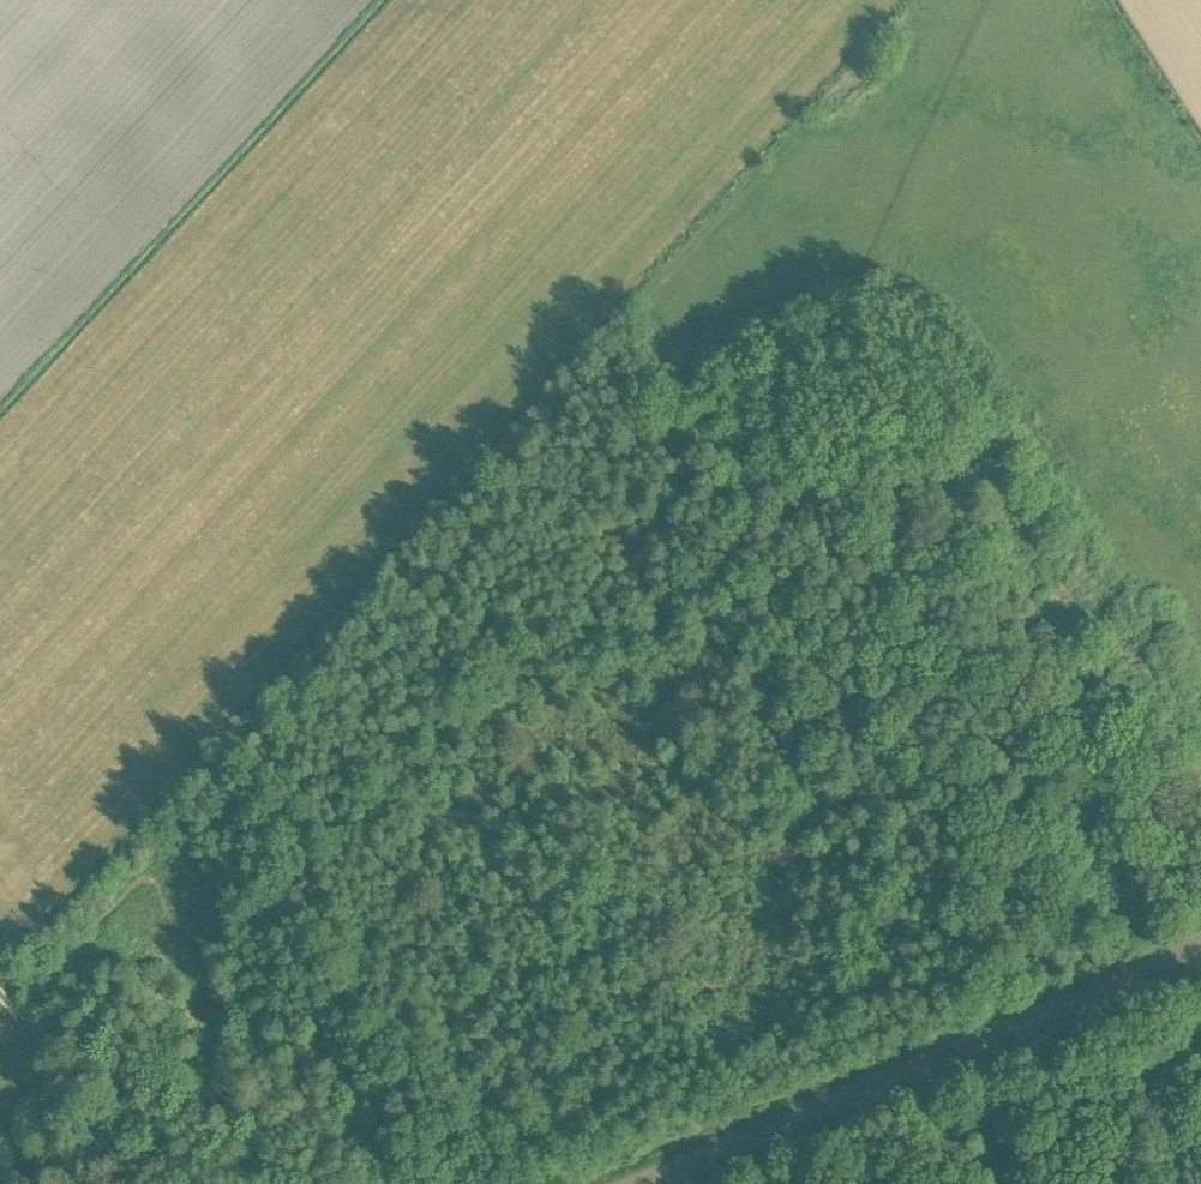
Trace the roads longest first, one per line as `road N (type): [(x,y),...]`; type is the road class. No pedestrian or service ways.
road 1 (unclassified): [(644,1183),(1200,944)]

